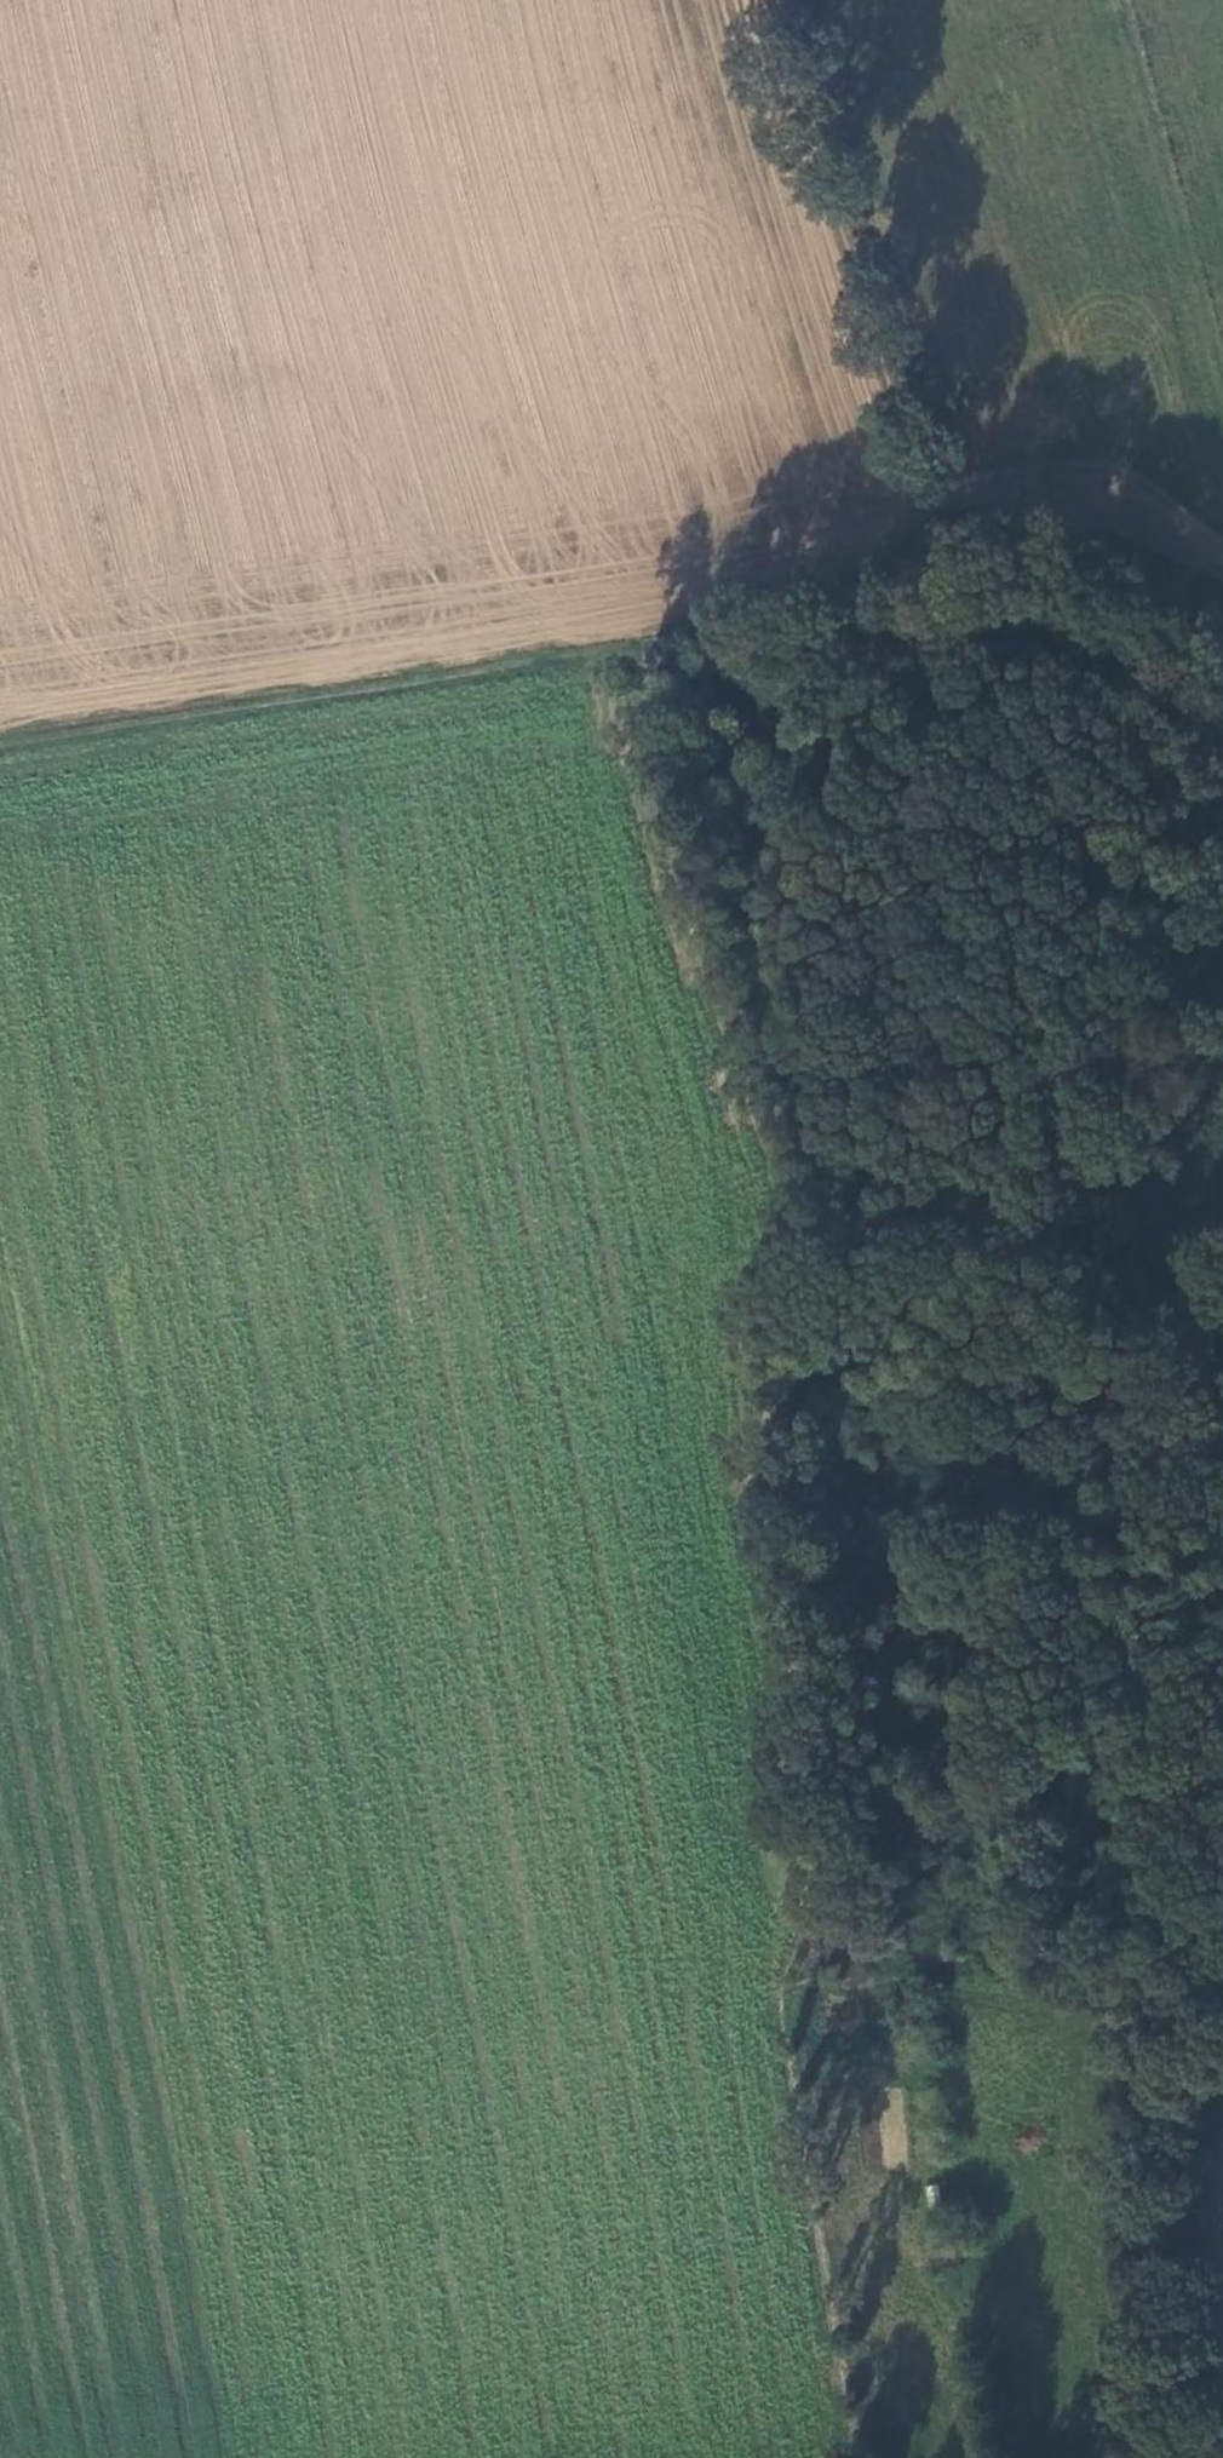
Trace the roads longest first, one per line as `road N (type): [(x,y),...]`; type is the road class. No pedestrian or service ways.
road 1 (track): [(0,721),(603,629)]
road 2 (track): [(1222,1972),(1151,1990),(1138,2184),(1155,2457)]
road 3 (track): [(1222,1750),(1213,1806),(1222,1885)]

